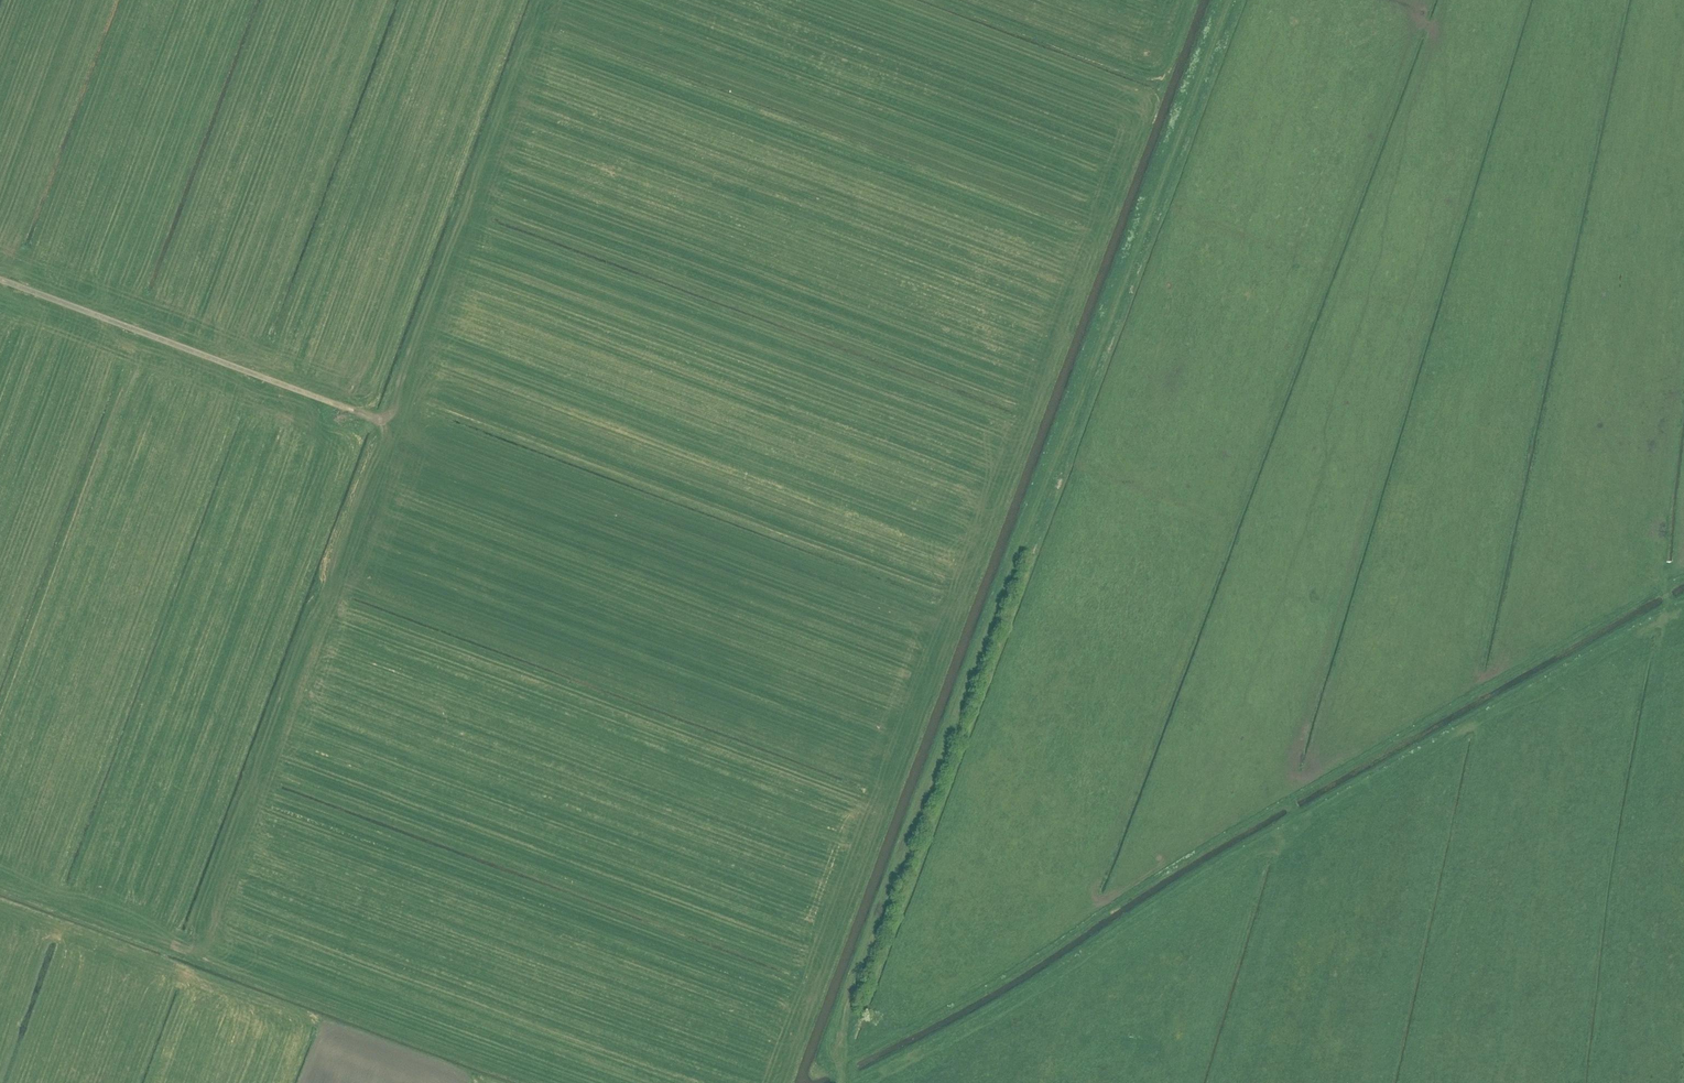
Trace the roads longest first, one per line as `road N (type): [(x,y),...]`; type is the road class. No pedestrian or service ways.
road 1 (track): [(843,1063),(845,1004),(889,877),(1227,0)]

